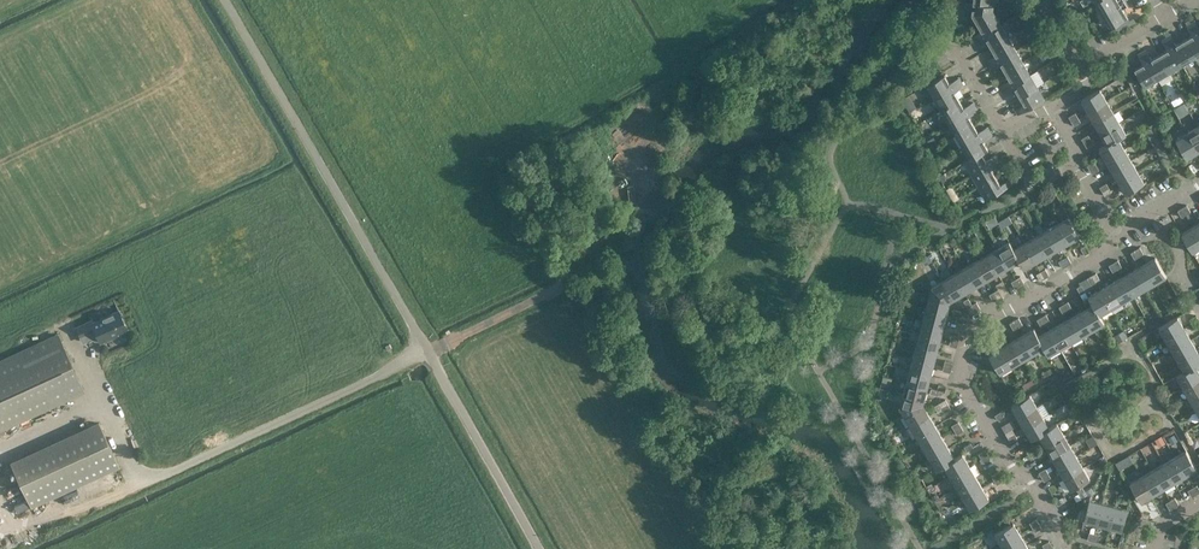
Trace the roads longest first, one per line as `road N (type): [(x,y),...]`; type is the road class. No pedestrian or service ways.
road 1 (unclassified): [(541,548),(226,0)]
road 2 (residential): [(1113,225),(1099,258),(973,327),(961,377),(1068,548)]

